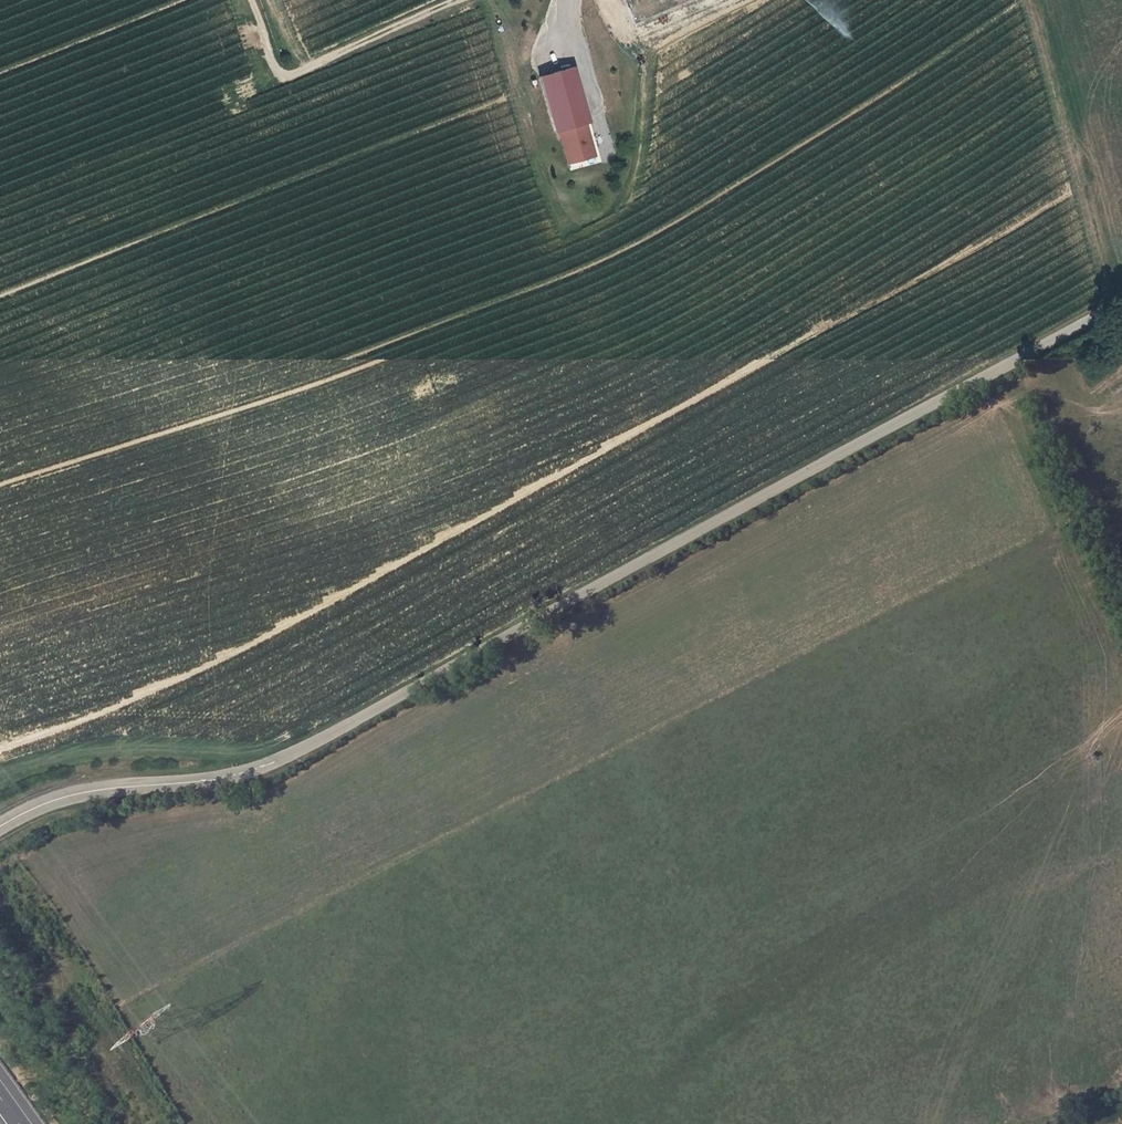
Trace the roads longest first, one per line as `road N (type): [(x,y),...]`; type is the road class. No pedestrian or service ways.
road 1 (unclassified): [(0,826),(90,788),(247,776),(1121,290)]
road 2 (track): [(283,78),(471,0)]

